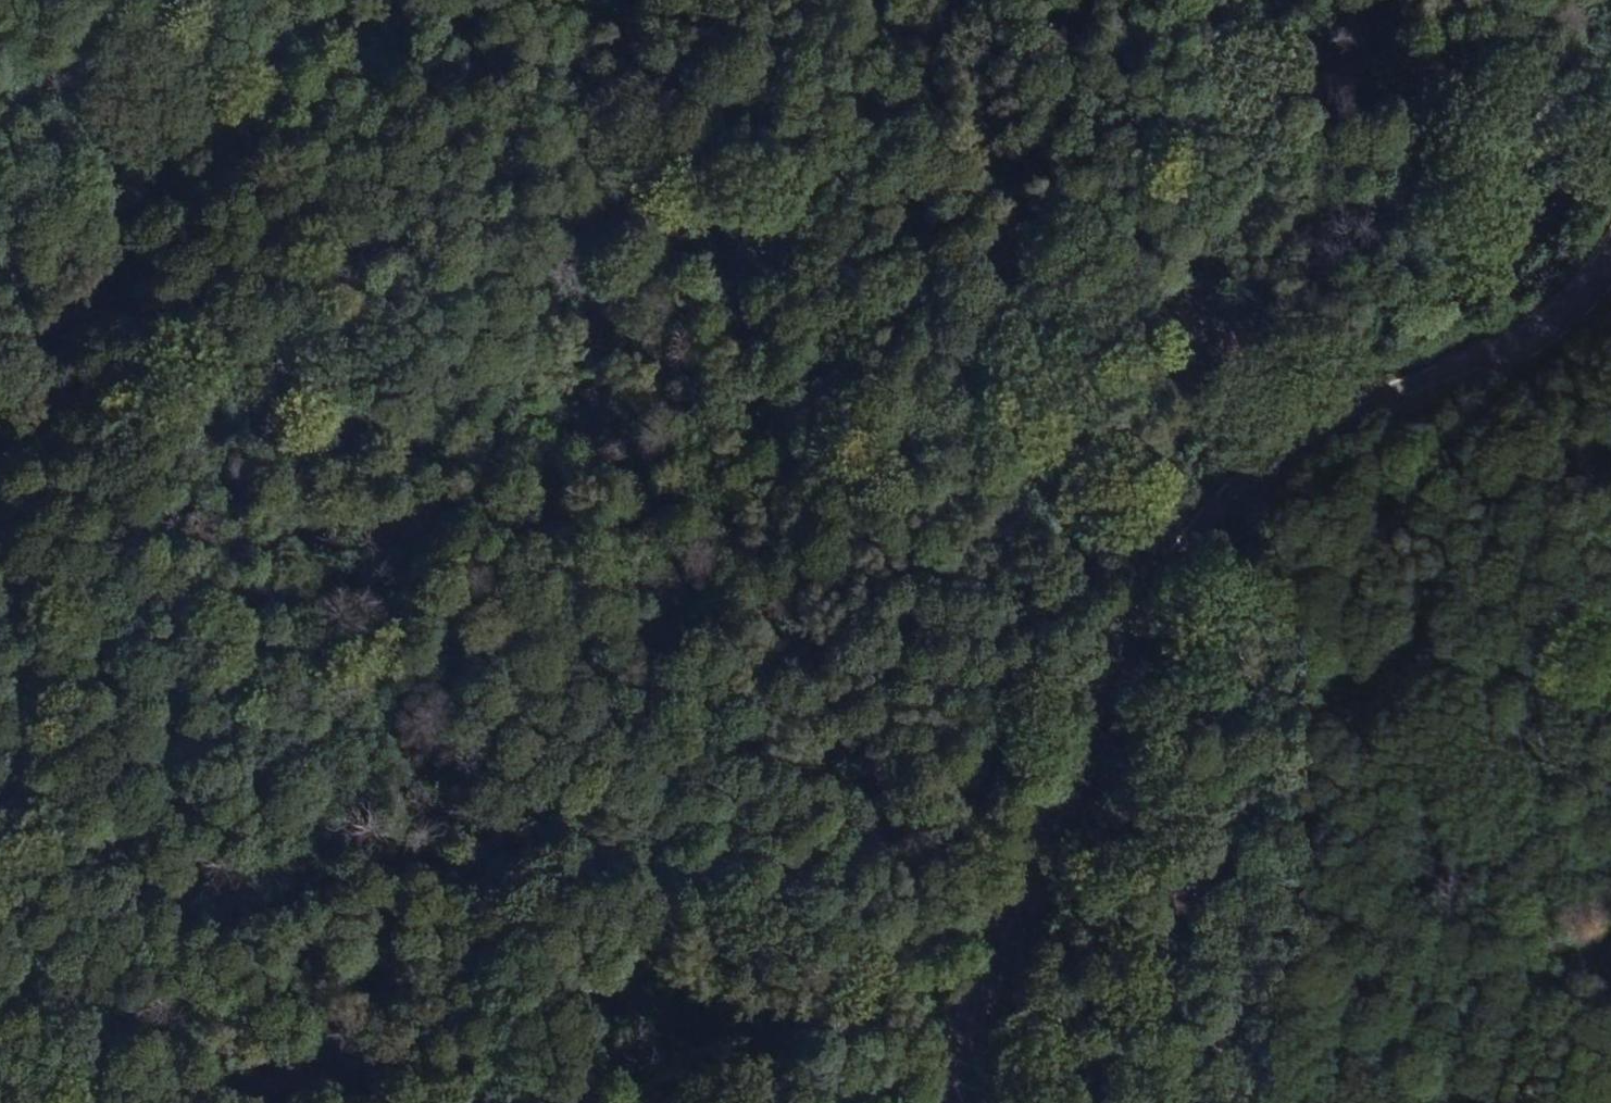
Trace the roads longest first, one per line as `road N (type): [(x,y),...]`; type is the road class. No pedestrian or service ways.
road 1 (tertiary): [(1610,268),(1547,330),(1366,416),(1267,476),(1164,575),(955,1067),(949,1102)]

